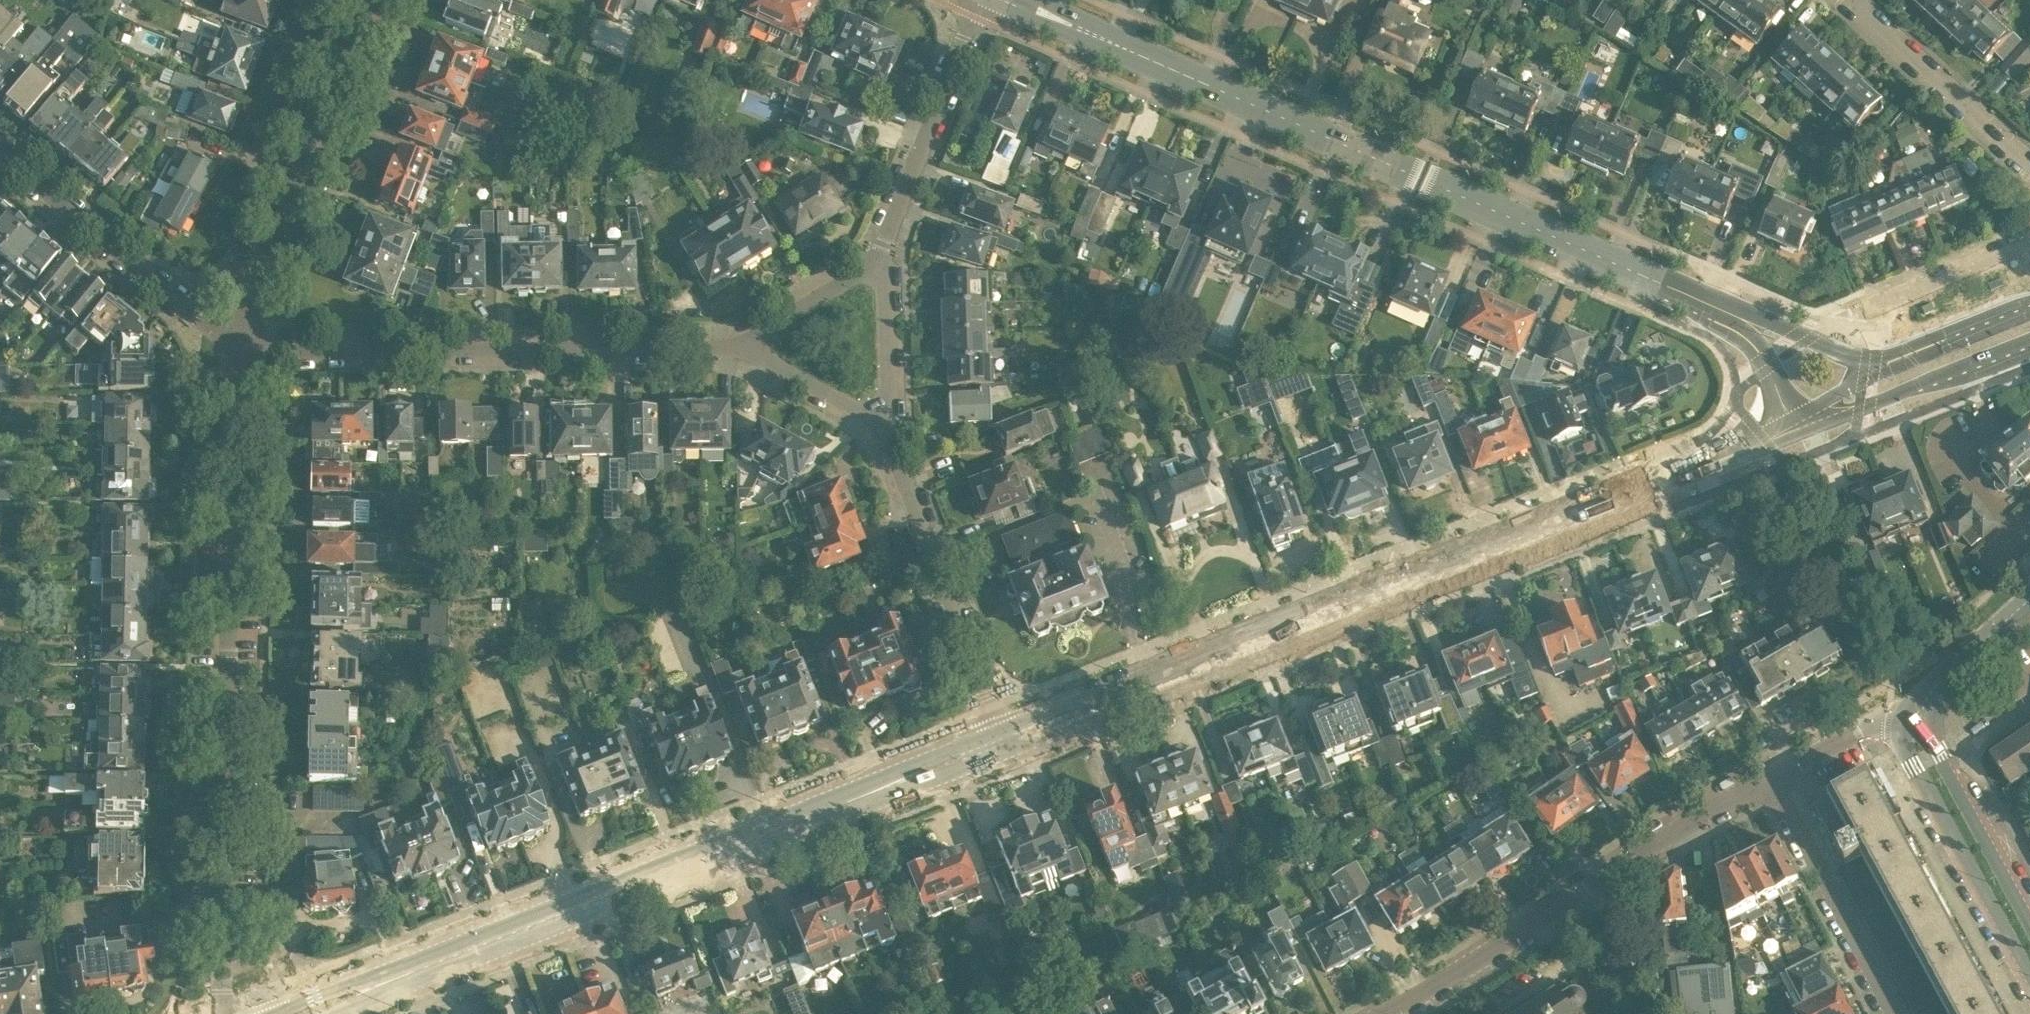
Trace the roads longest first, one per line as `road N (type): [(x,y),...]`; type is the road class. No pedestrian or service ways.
road 1 (tertiary): [(1754,326),(1014,0)]
road 2 (secondary): [(1768,443),(1082,709)]
road 3 (residential): [(225,1013),(236,342)]
road 4 (secondary): [(926,770),(376,987)]
road 5 (residential): [(236,342),(269,350),(750,346)]
road 6 (residential): [(1385,1013),(1697,816),(1772,779)]
road 7 (residential): [(236,342),(364,0)]
road 8 (residential): [(1001,729),(880,422)]
road 9 (residential): [(236,342),(0,151)]
road 10 (tertiary): [(1918,714),(1907,744),(1913,765),(2029,978)]
road 11 (residential): [(876,270),(979,0)]
road 12 (residential): [(1896,1013),(1772,779)]
road 13 (residential): [(2029,166),(1849,0)]
road 14 (tertiary): [(2029,921),(1918,714)]
road 15 (secondary): [(1821,427),(2029,341)]
road 16 (tertiary): [(1918,714),(2029,591)]
road 17 (residential): [(1772,779),(1857,732),(1918,714)]
road 18 (secondary): [(2029,315),(1880,375)]
road 19 (residential): [(2029,238),(1889,301)]
road 20 (residential): [(880,422),(887,399),(876,270)]
road 21 (residential): [(750,346),(880,422)]
road 22 (residential): [(750,346),(876,270)]
road 23 (tertiary): [(1880,375),(1788,331),(1754,326)]

